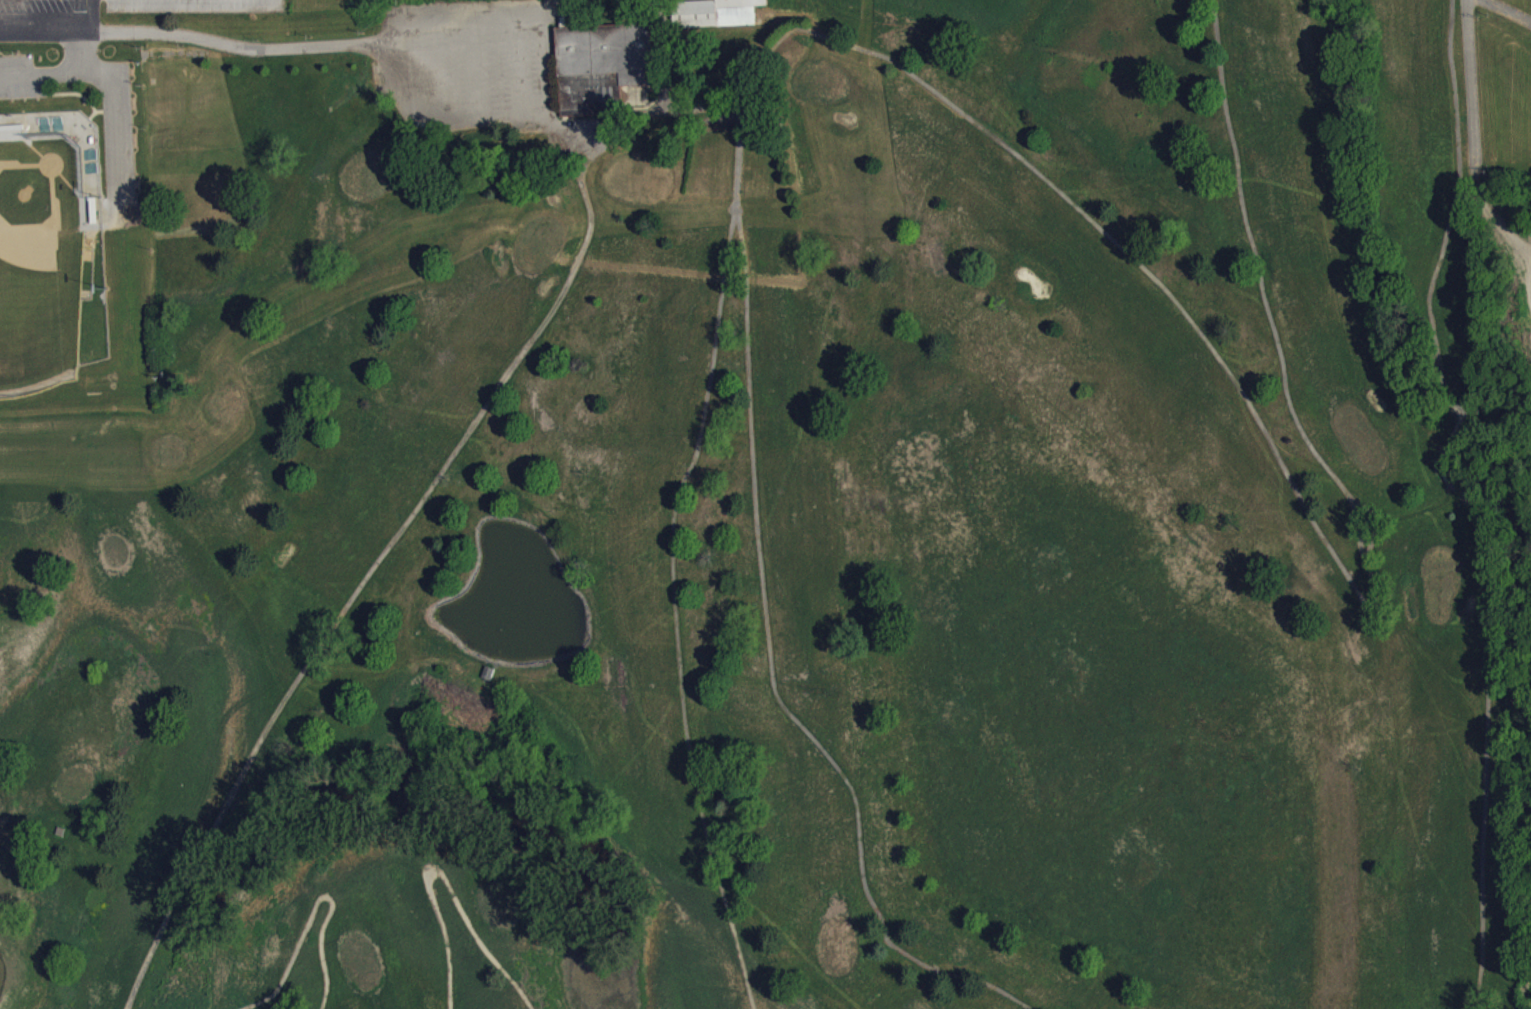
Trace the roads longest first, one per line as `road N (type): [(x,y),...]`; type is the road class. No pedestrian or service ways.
road 1 (residential): [(1475,179),(1465,0)]

